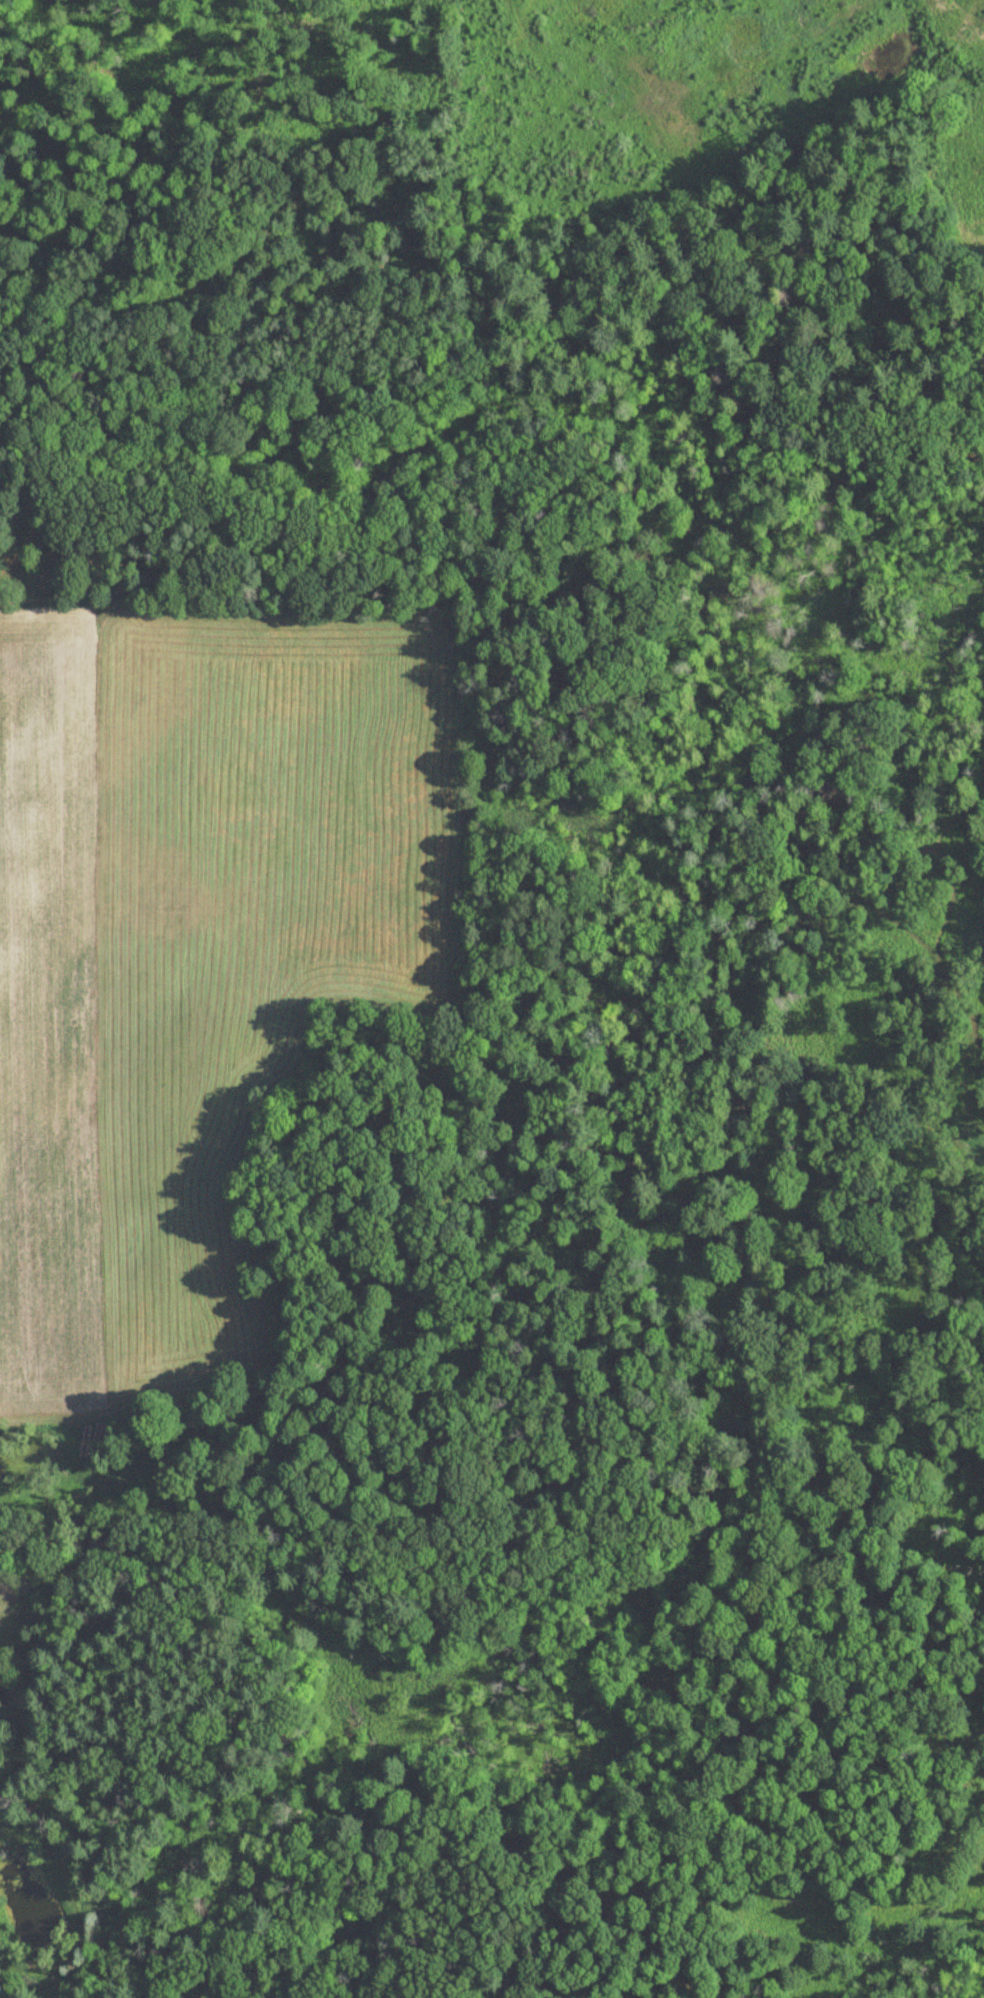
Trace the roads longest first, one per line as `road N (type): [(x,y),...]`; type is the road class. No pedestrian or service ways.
road 1 (residential): [(0,1548),(722,1549)]

